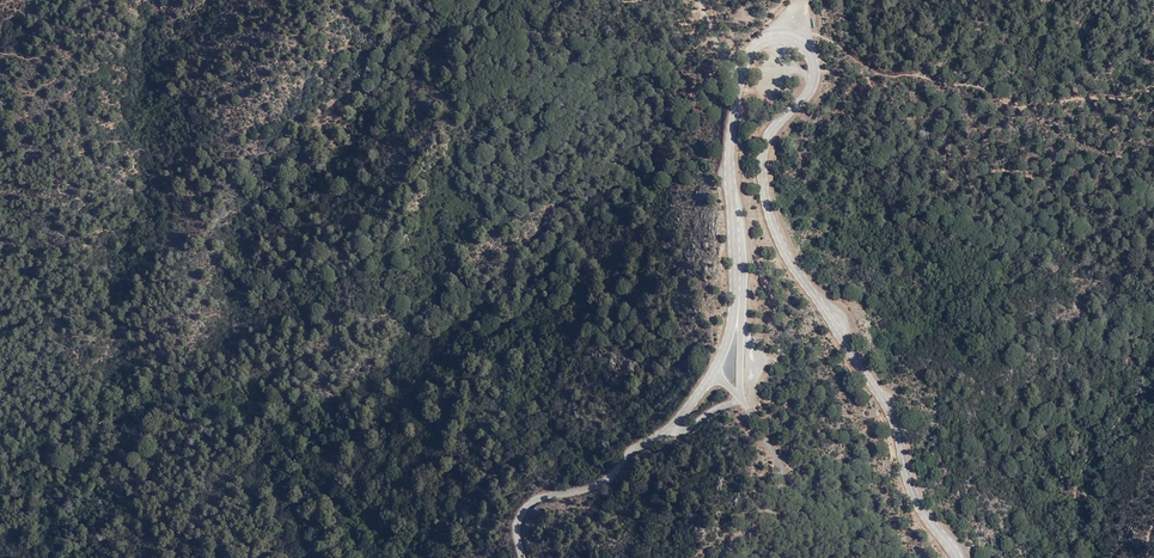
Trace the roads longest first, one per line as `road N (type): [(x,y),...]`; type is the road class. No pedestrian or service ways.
road 1 (tertiary): [(742,64),(756,44),(778,35),(810,53),(810,89),(768,141),(764,190),(776,231),(886,405),(914,497),(957,557)]
road 2 (tertiary): [(522,557),(517,529),(527,507),(610,477),(677,418),(713,373)]
road 3 (tertiary): [(737,310),(729,159),(742,64)]
road 4 (unclassified): [(739,397),(782,466),(782,480),(774,502),(719,557)]

